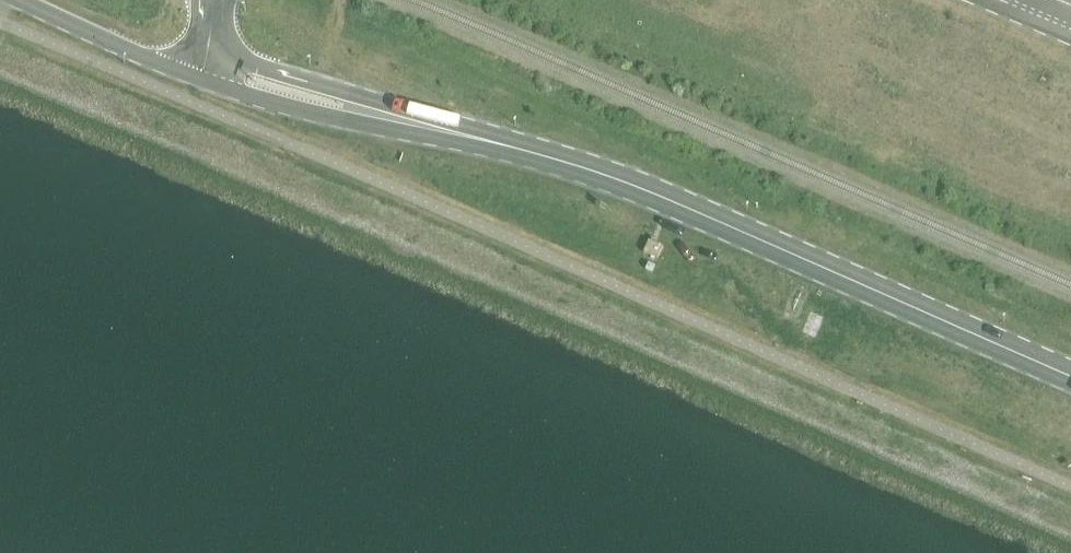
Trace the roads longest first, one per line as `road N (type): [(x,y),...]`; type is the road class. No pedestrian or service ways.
road 1 (unclassified): [(1070,376),(691,210),(503,146)]
road 2 (unclassified): [(199,79),(342,118),(503,146)]
road 3 (unclassified): [(503,146),(208,46)]
road 4 (unclassified): [(19,0),(199,79)]

